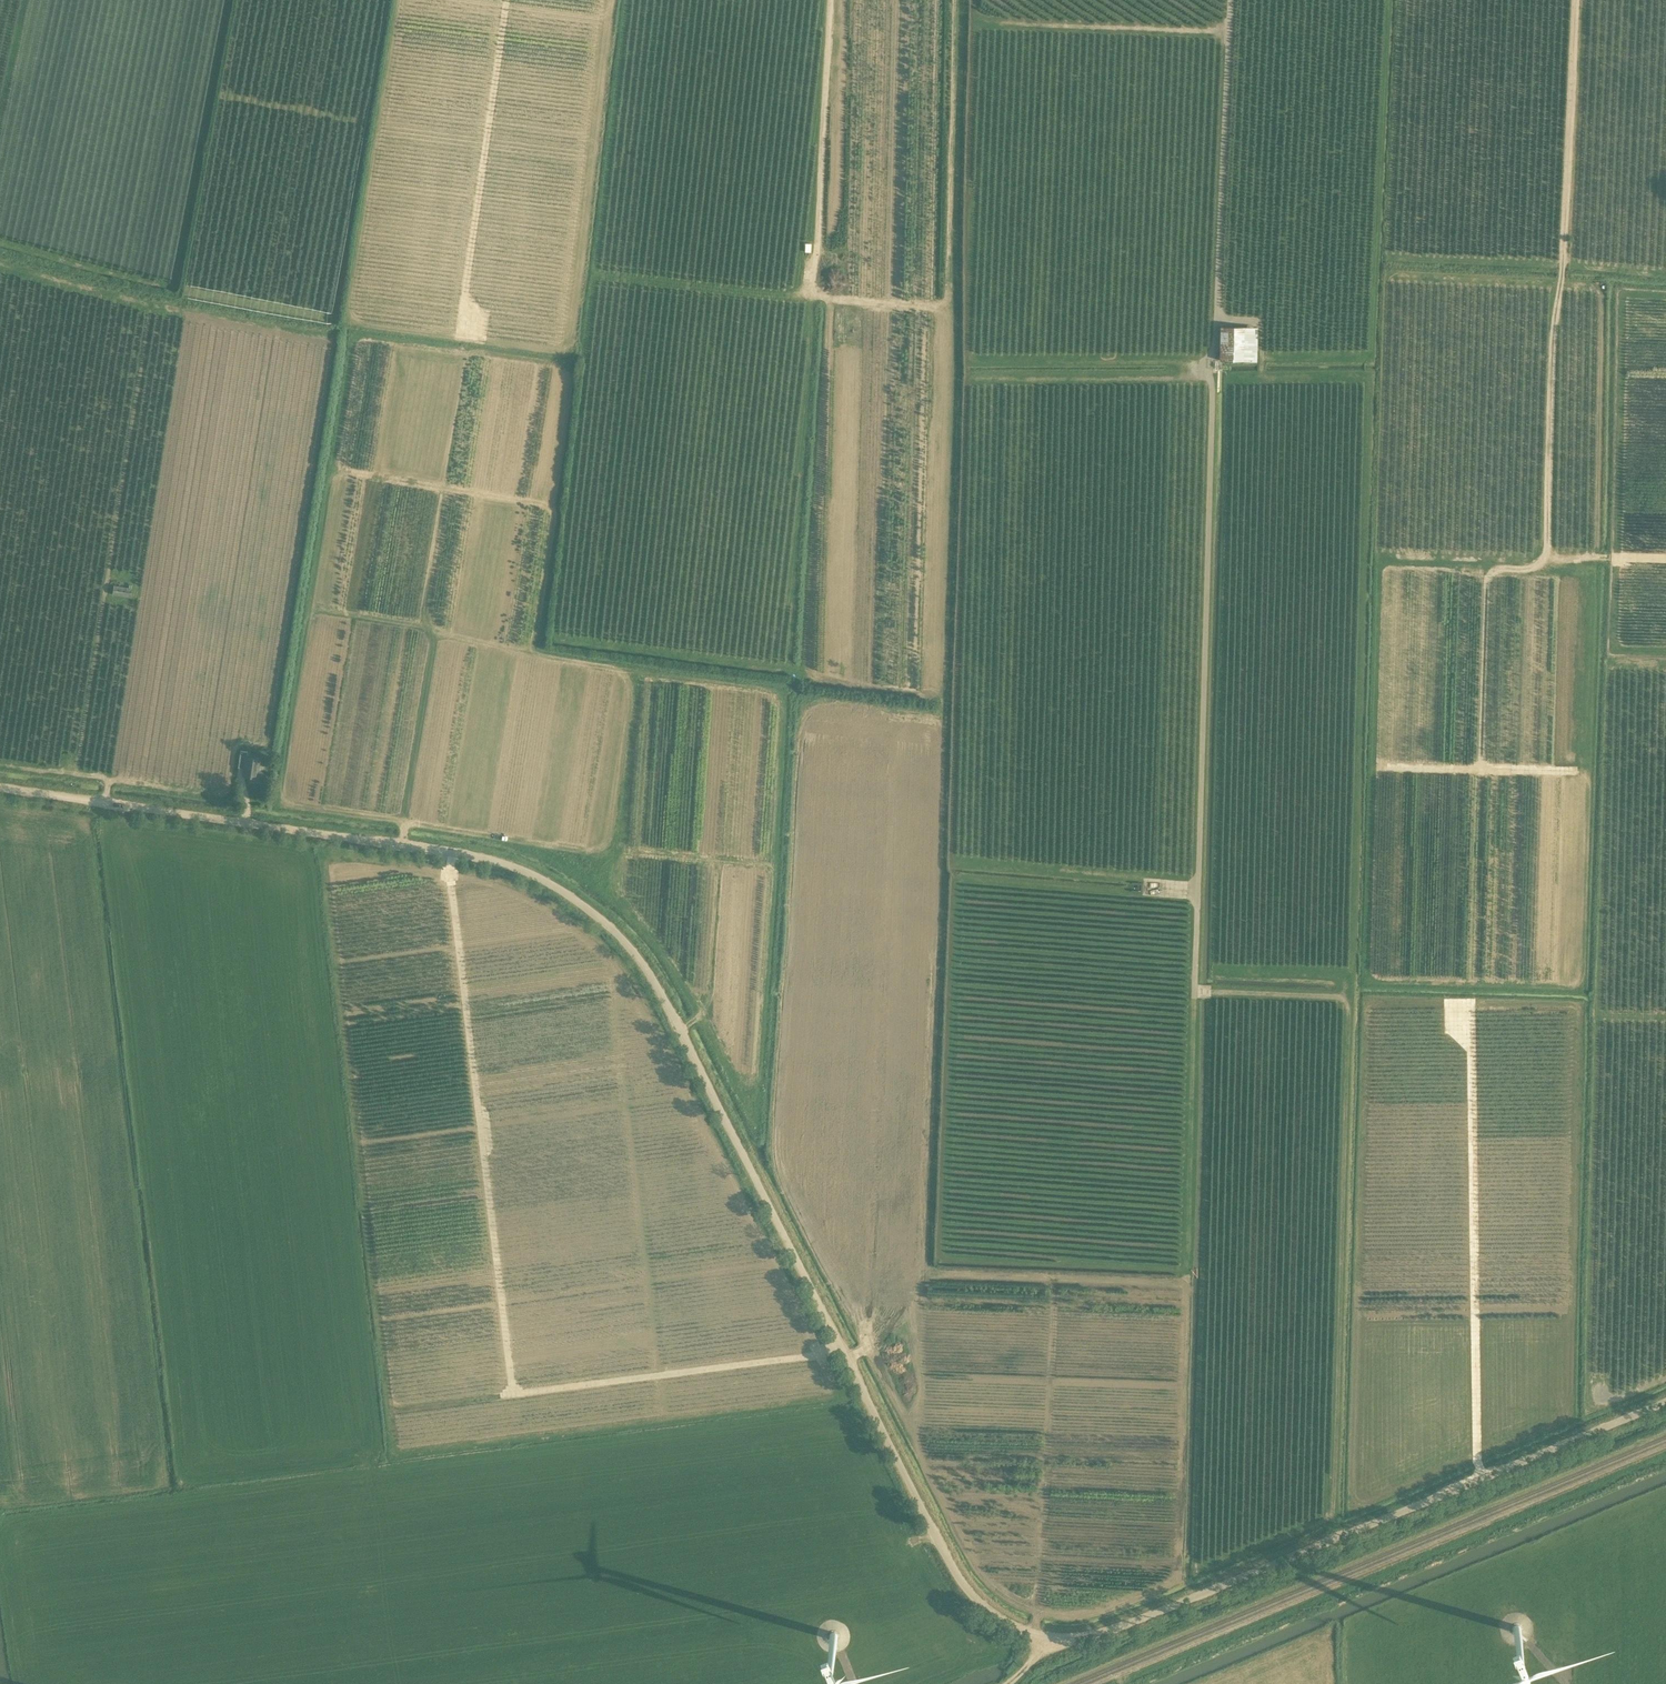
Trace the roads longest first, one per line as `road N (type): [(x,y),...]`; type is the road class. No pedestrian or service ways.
road 1 (unclassified): [(1665,1398),(1125,1620),(1028,1627),(996,1615),(951,1561),(650,993),(578,907),(499,862),(0,789)]

